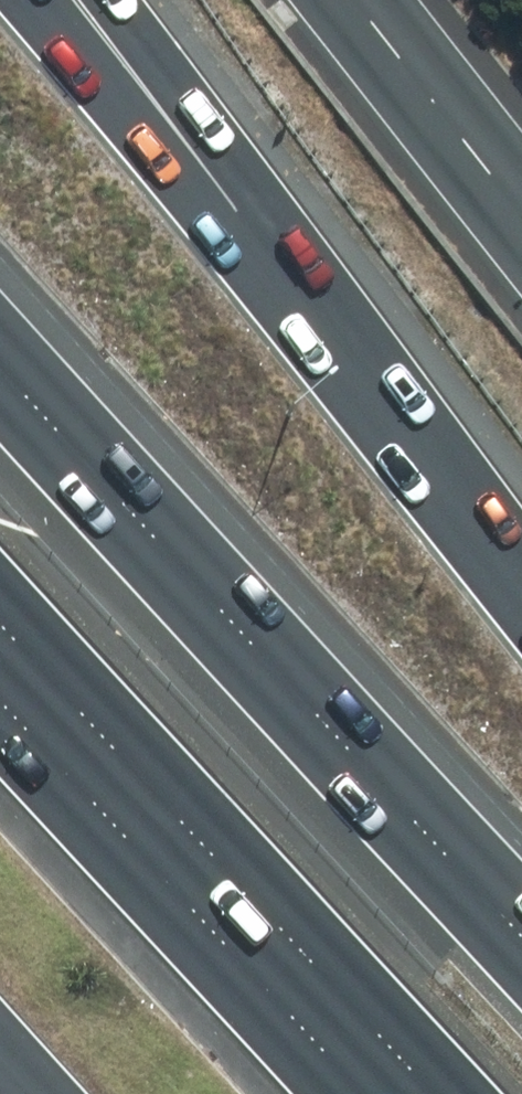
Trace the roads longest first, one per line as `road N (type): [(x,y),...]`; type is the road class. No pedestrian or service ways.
road 1 (motorway): [(0,360),(521,932)]
road 2 (motorway): [(69,0),(239,231),(521,584)]
road 3 (motorway): [(443,1093),(0,610)]

